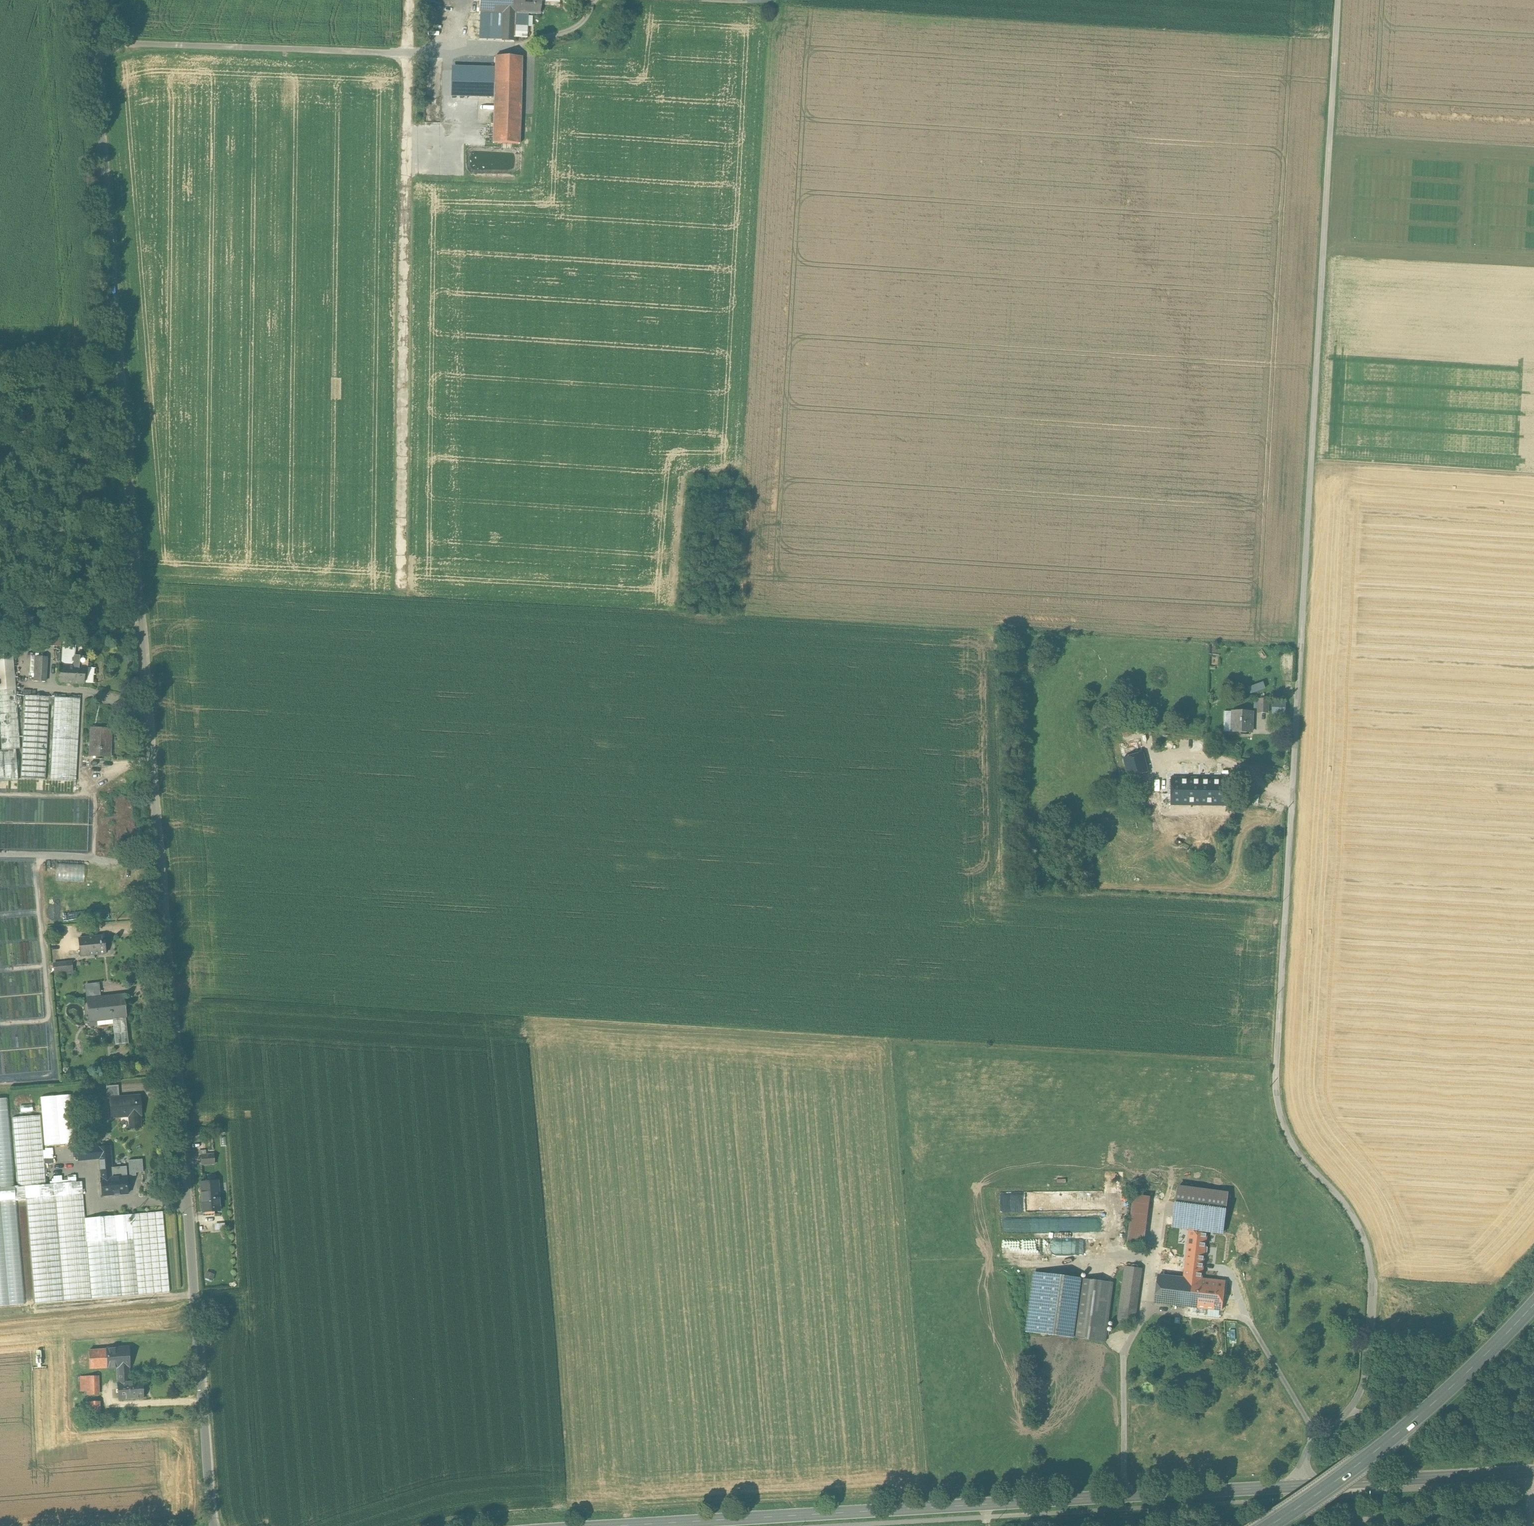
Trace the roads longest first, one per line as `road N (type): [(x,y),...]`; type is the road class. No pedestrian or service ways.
road 1 (track): [(1304,1483),(1318,1446),(1360,1397),(1374,1296),(1358,1221),(1294,1146),(1279,1110),(1278,1073),(1341,0)]
road 2 (unclassified): [(214,1525),(92,0)]
road 3 (tertiary): [(584,1525),(1533,1470)]
road 4 (primary): [(1533,1305),(1403,1429),(1267,1525)]

